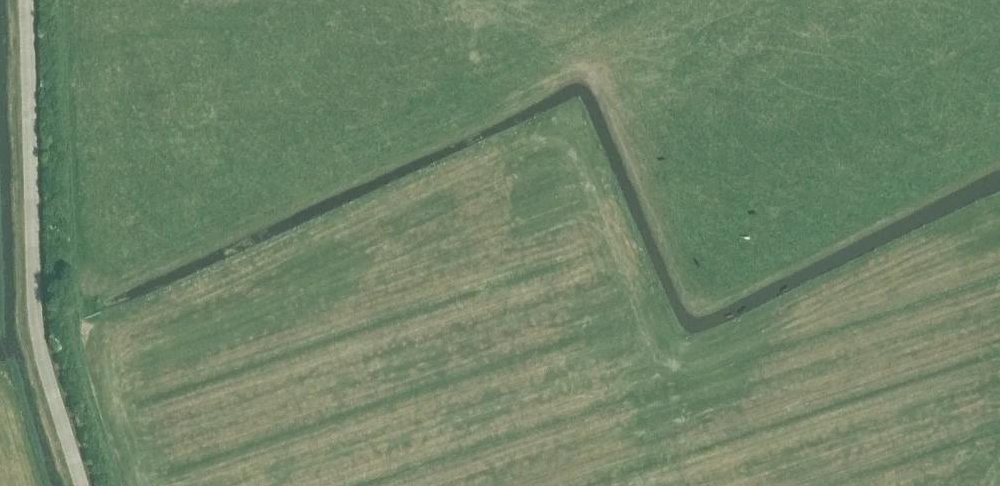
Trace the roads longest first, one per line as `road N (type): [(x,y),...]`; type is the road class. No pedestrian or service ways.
road 1 (track): [(28,0),(47,333),(92,485)]

